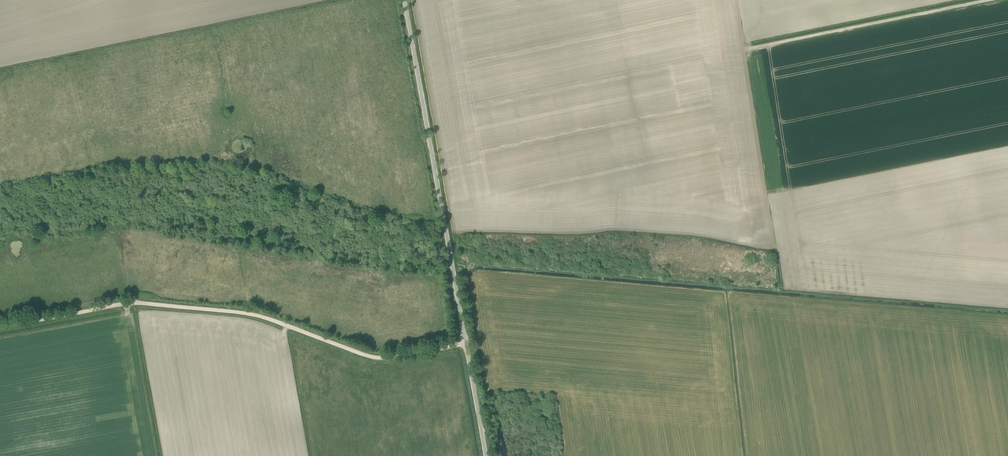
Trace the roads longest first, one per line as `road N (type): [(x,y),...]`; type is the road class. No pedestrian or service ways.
road 1 (track): [(468,341),(373,357),(249,312),(135,303),(0,327)]
road 2 (unclassified): [(486,455),(406,0)]
road 3 (track): [(742,51),(993,0)]

